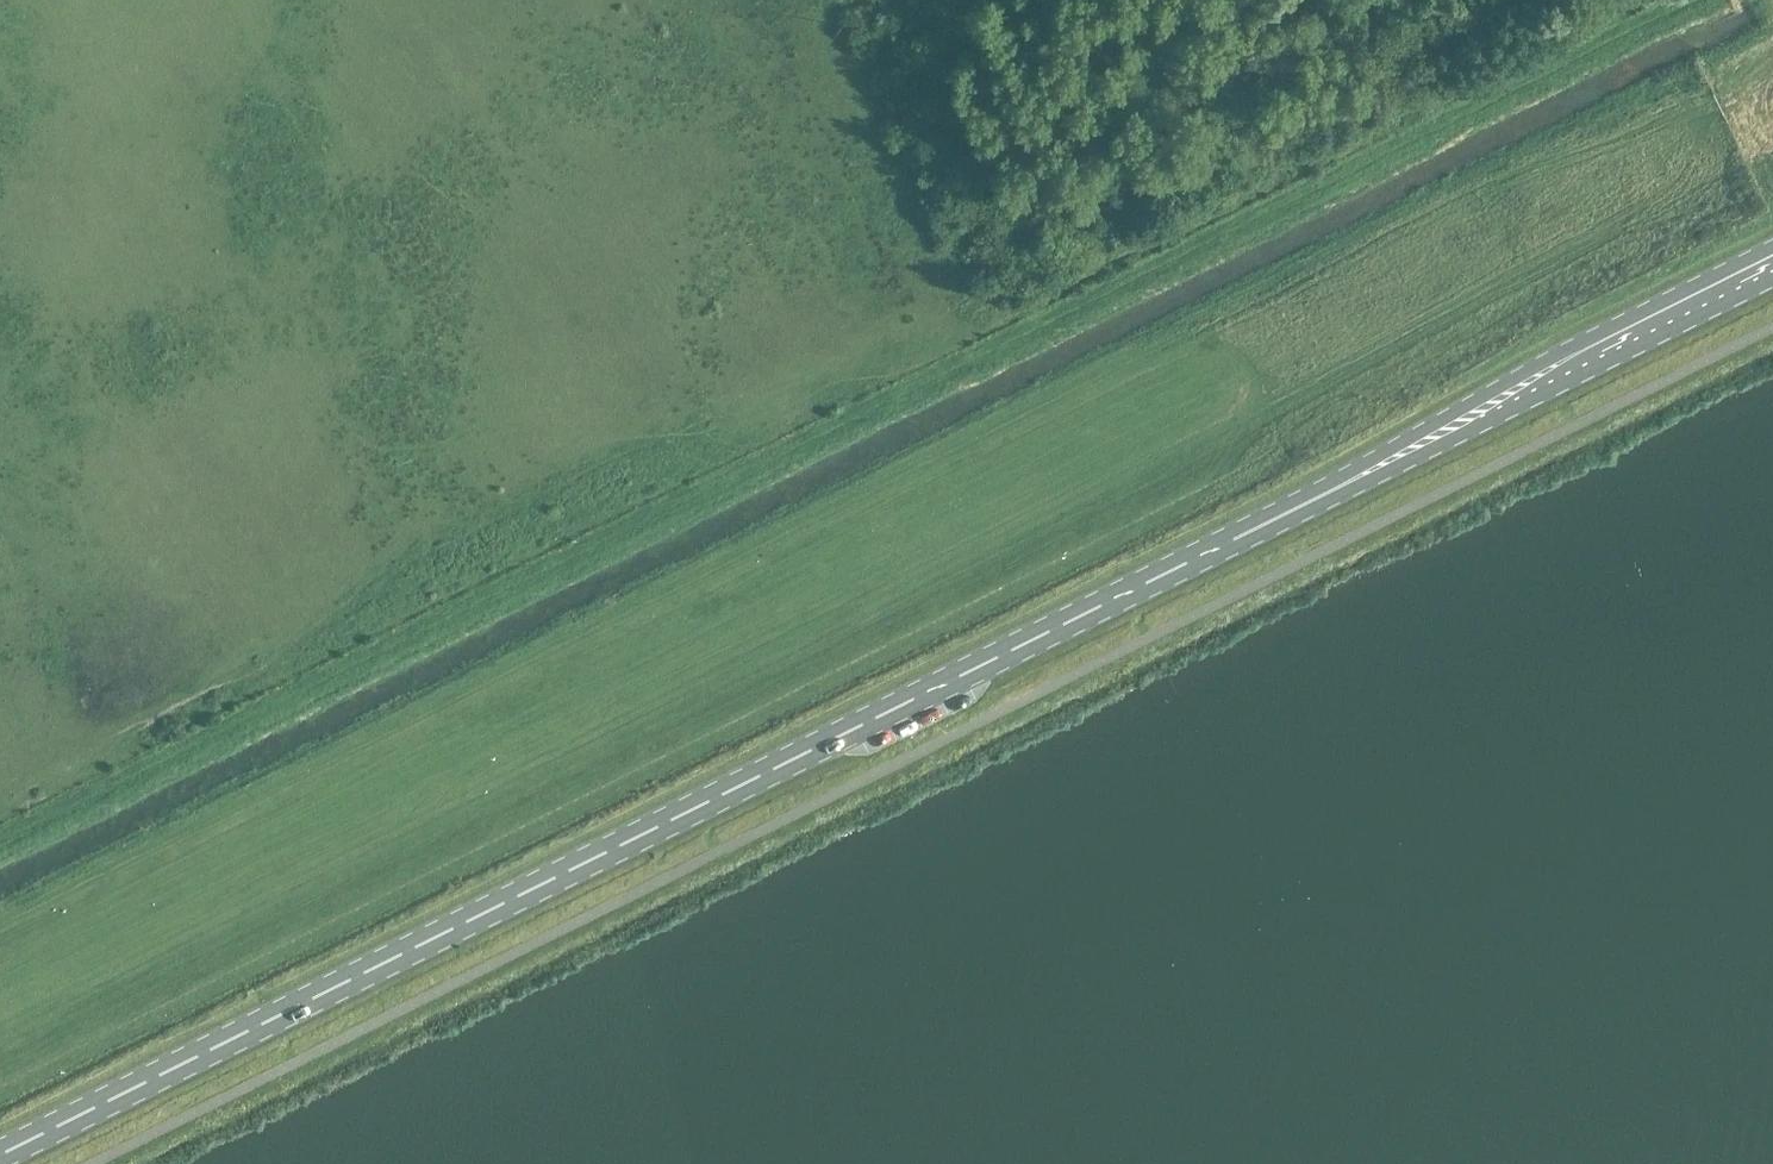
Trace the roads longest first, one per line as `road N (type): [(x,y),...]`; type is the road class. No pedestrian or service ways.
road 1 (primary): [(2,1163),(1772,285)]

